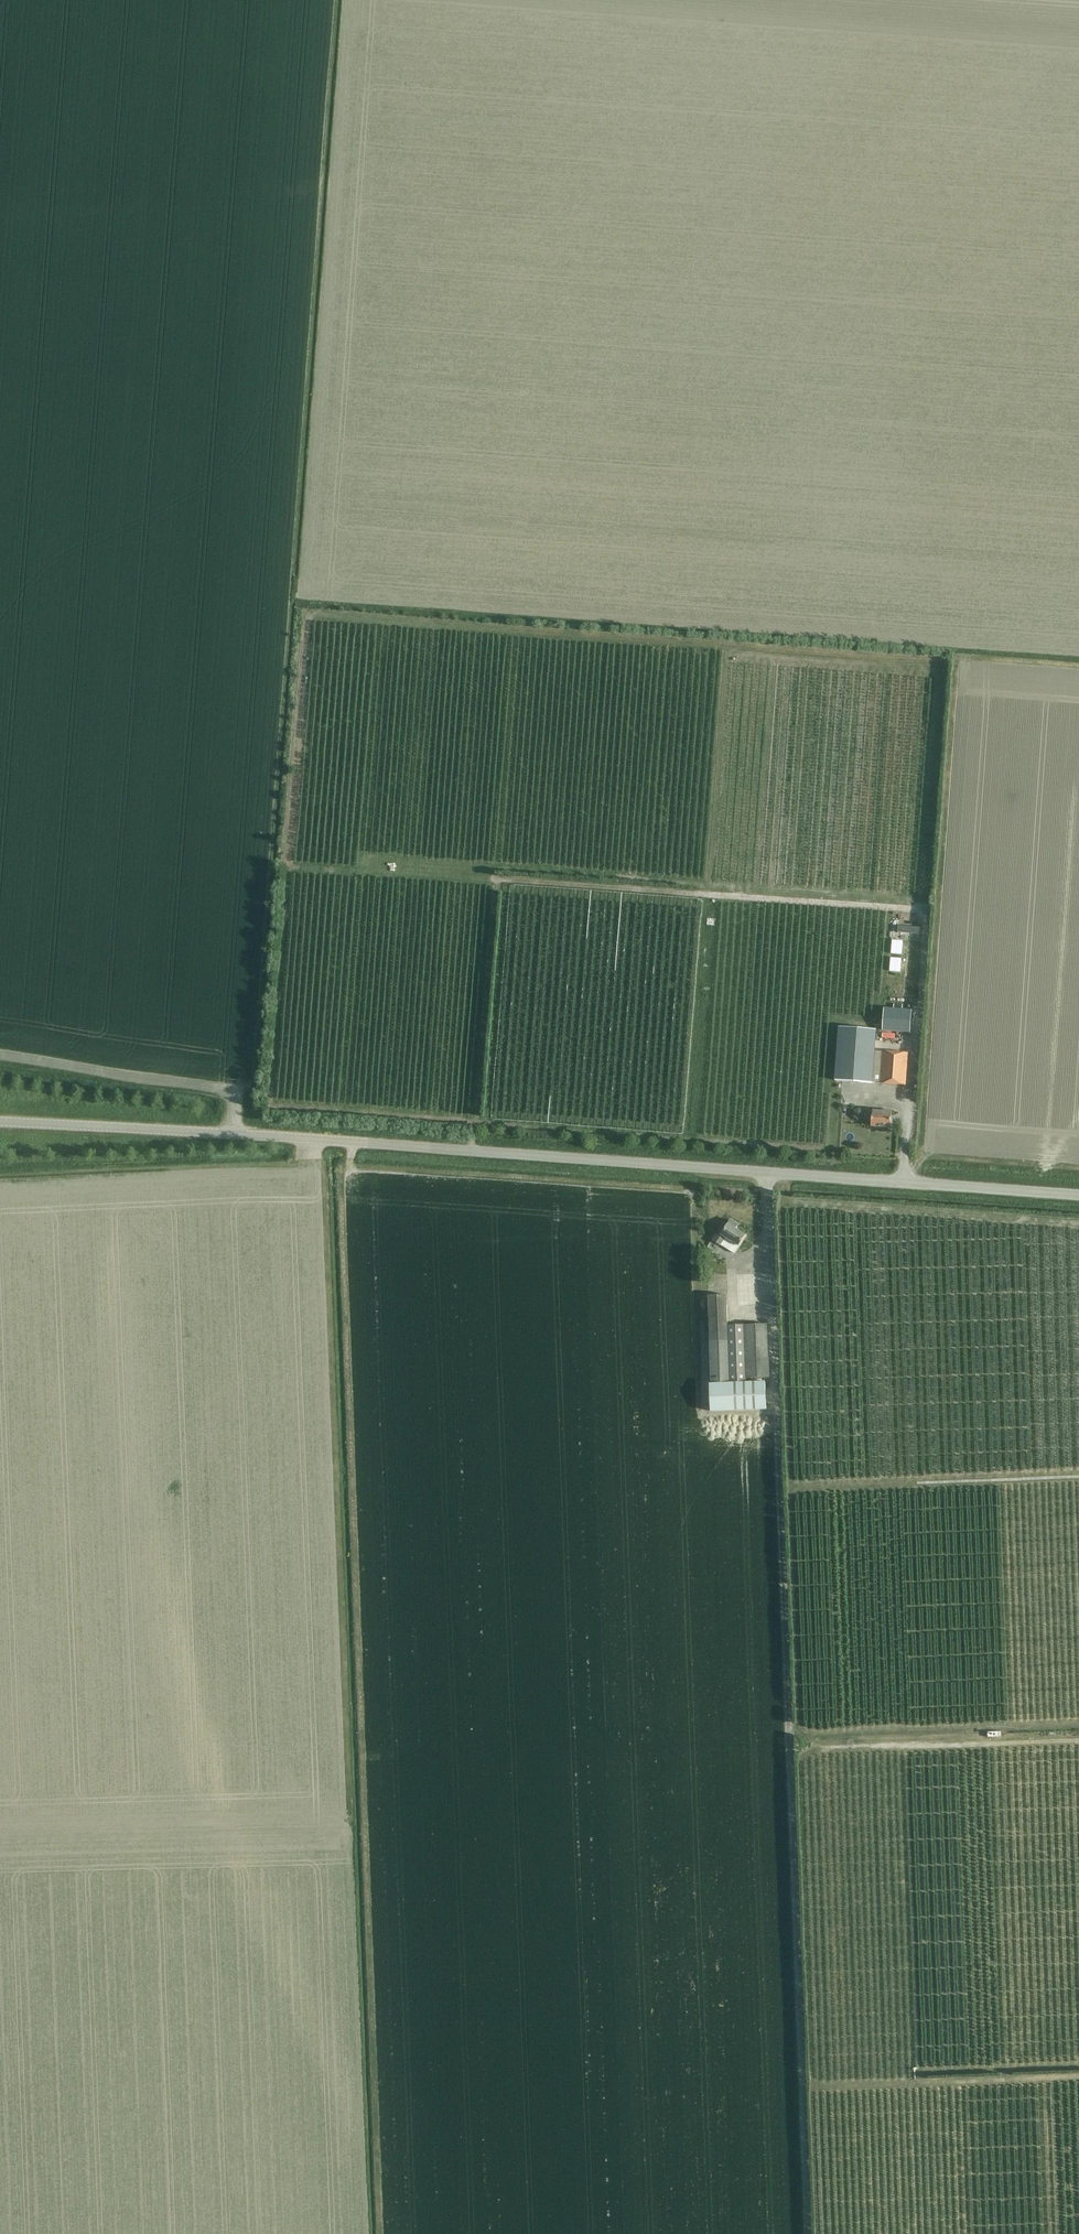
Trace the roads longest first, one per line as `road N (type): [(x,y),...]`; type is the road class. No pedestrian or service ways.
road 1 (unclassified): [(1078,1195),(236,1134)]
road 2 (unclassified): [(236,1134),(237,1091),(0,1055)]
road 3 (unclassified): [(236,1134),(0,1121)]

